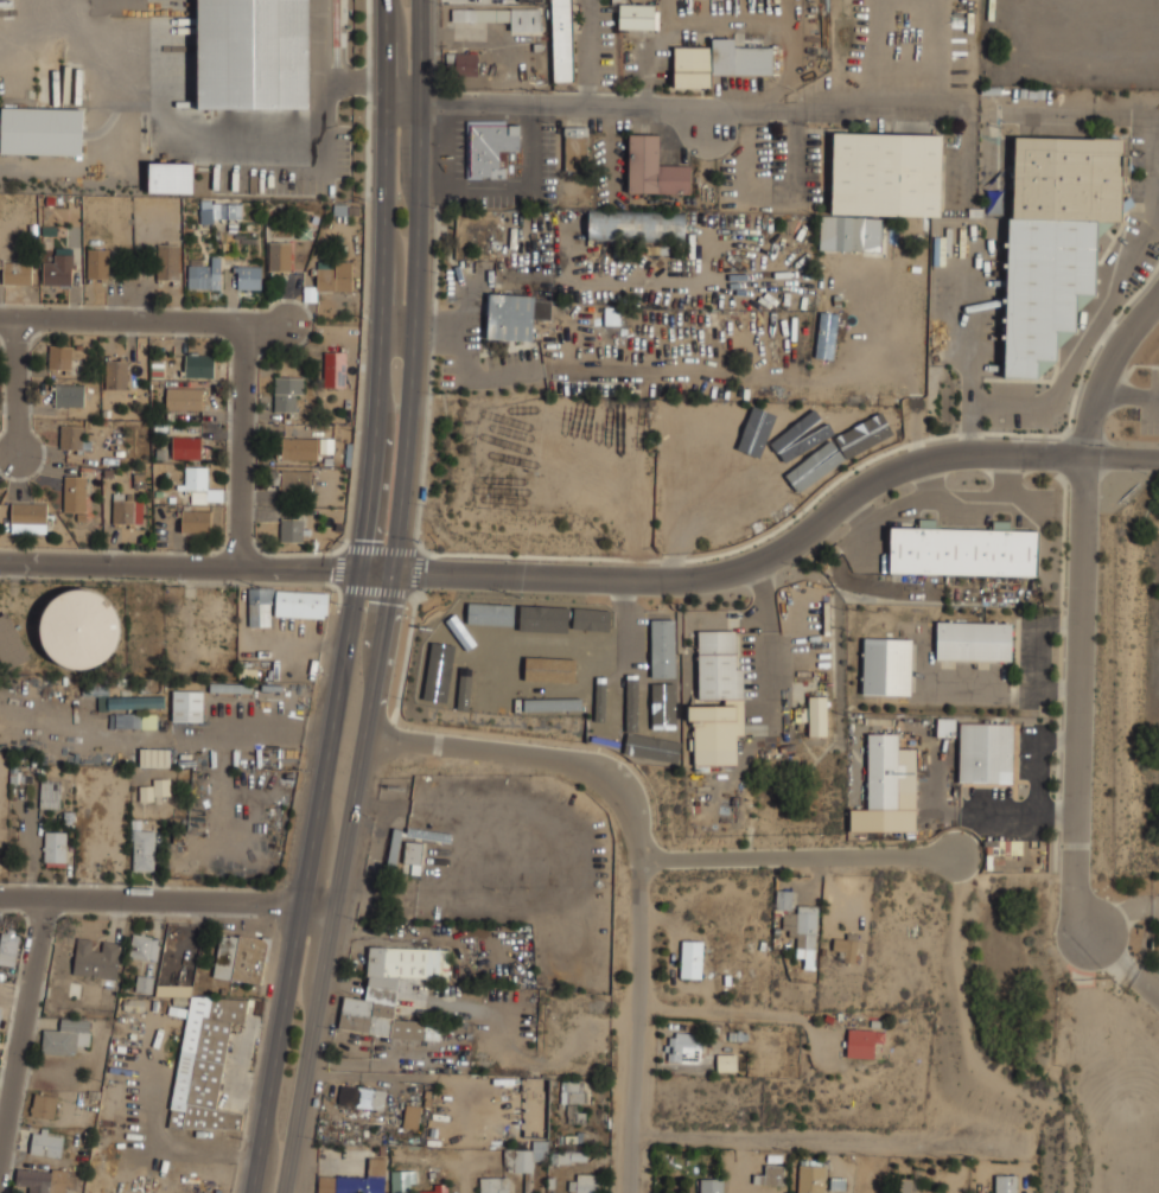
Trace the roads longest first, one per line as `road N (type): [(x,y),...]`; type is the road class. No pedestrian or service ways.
road 1 (residential): [(394,572),(706,578),(770,557),(877,479),(932,459),(1158,458)]
road 2 (primary): [(386,0),(376,446),(332,734)]
road 3 (residential): [(1088,932),(1074,897),(1087,438),(1108,364),(1158,296)]
road 4 (primary): [(394,572),(416,330),(419,0)]
road 5 (primary): [(332,734),(251,1192)]
road 6 (primary): [(282,1192),(365,735)]
road 7 (residential): [(597,770),(619,783),(636,831),(634,1192)]
road 8 (residential): [(0,563),(394,572)]
road 9 (residential): [(636,1140),(1029,1143)]
road 10 (residential): [(0,897),(336,905)]
road 11 (residential): [(388,102),(689,111),(706,127)]
road 12 (residential): [(638,859),(954,856)]
road 13 (residential): [(0,316),(289,321)]
road 14 (residential): [(46,899),(0,1160)]
road 15 (residential): [(241,321),(237,567)]
road 16 (residential): [(365,735),(597,770)]
road 17 (primary): [(365,735),(394,572)]
road 18 (residential): [(15,317),(18,454)]

